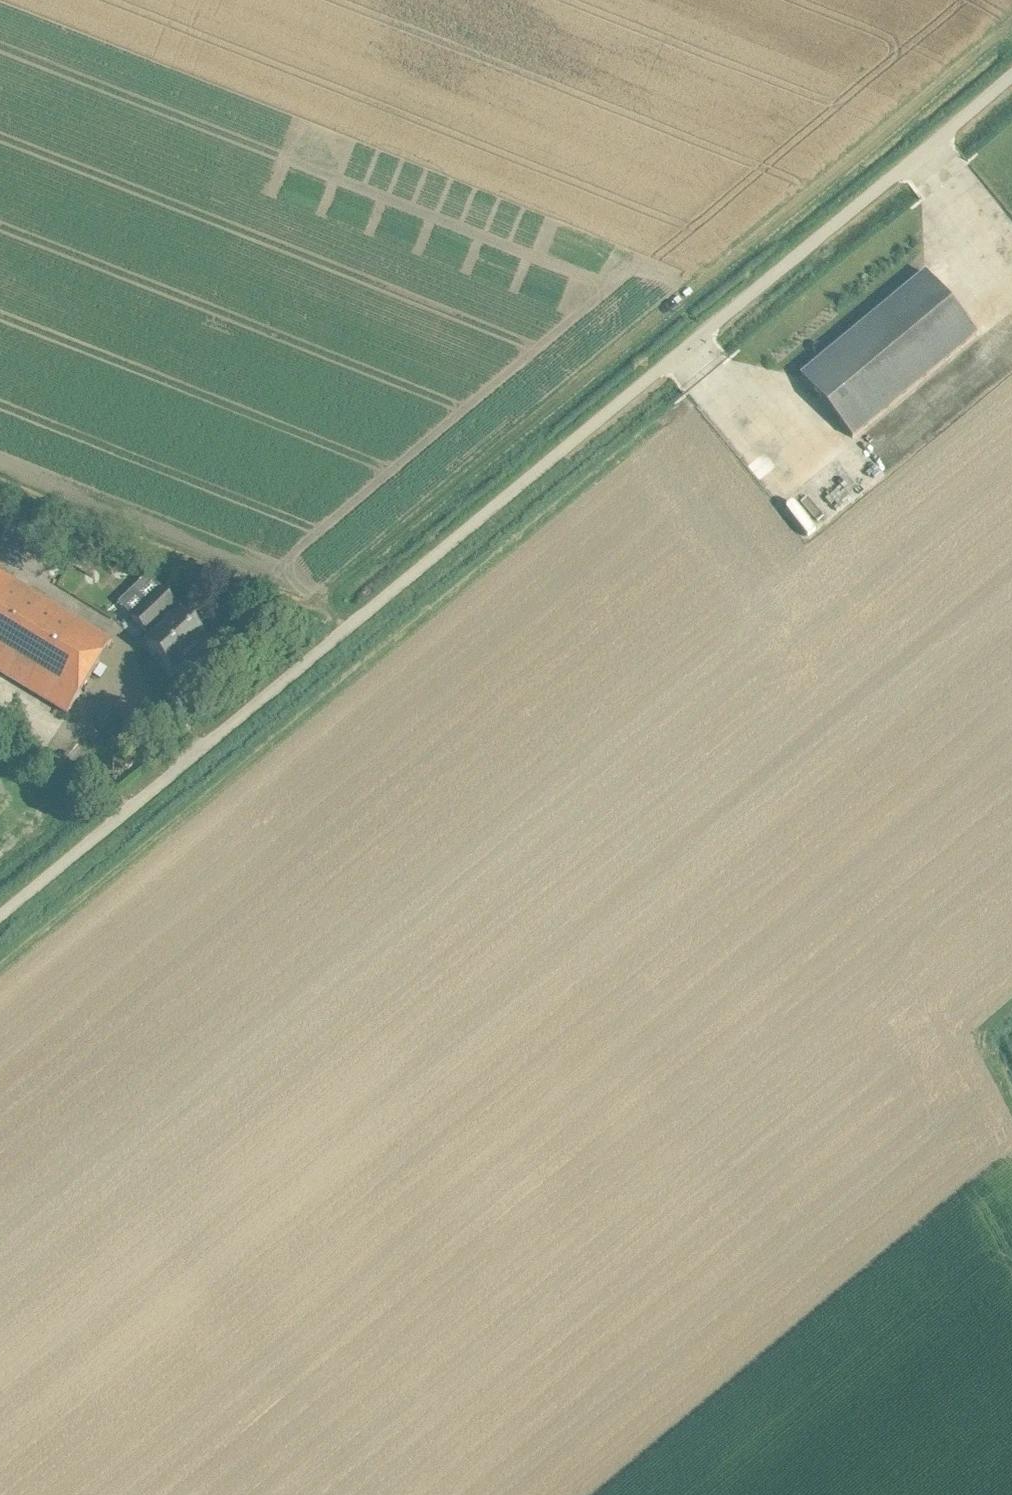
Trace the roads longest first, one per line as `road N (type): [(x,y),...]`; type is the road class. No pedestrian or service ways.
road 1 (unclassified): [(0,915),(1011,75)]

